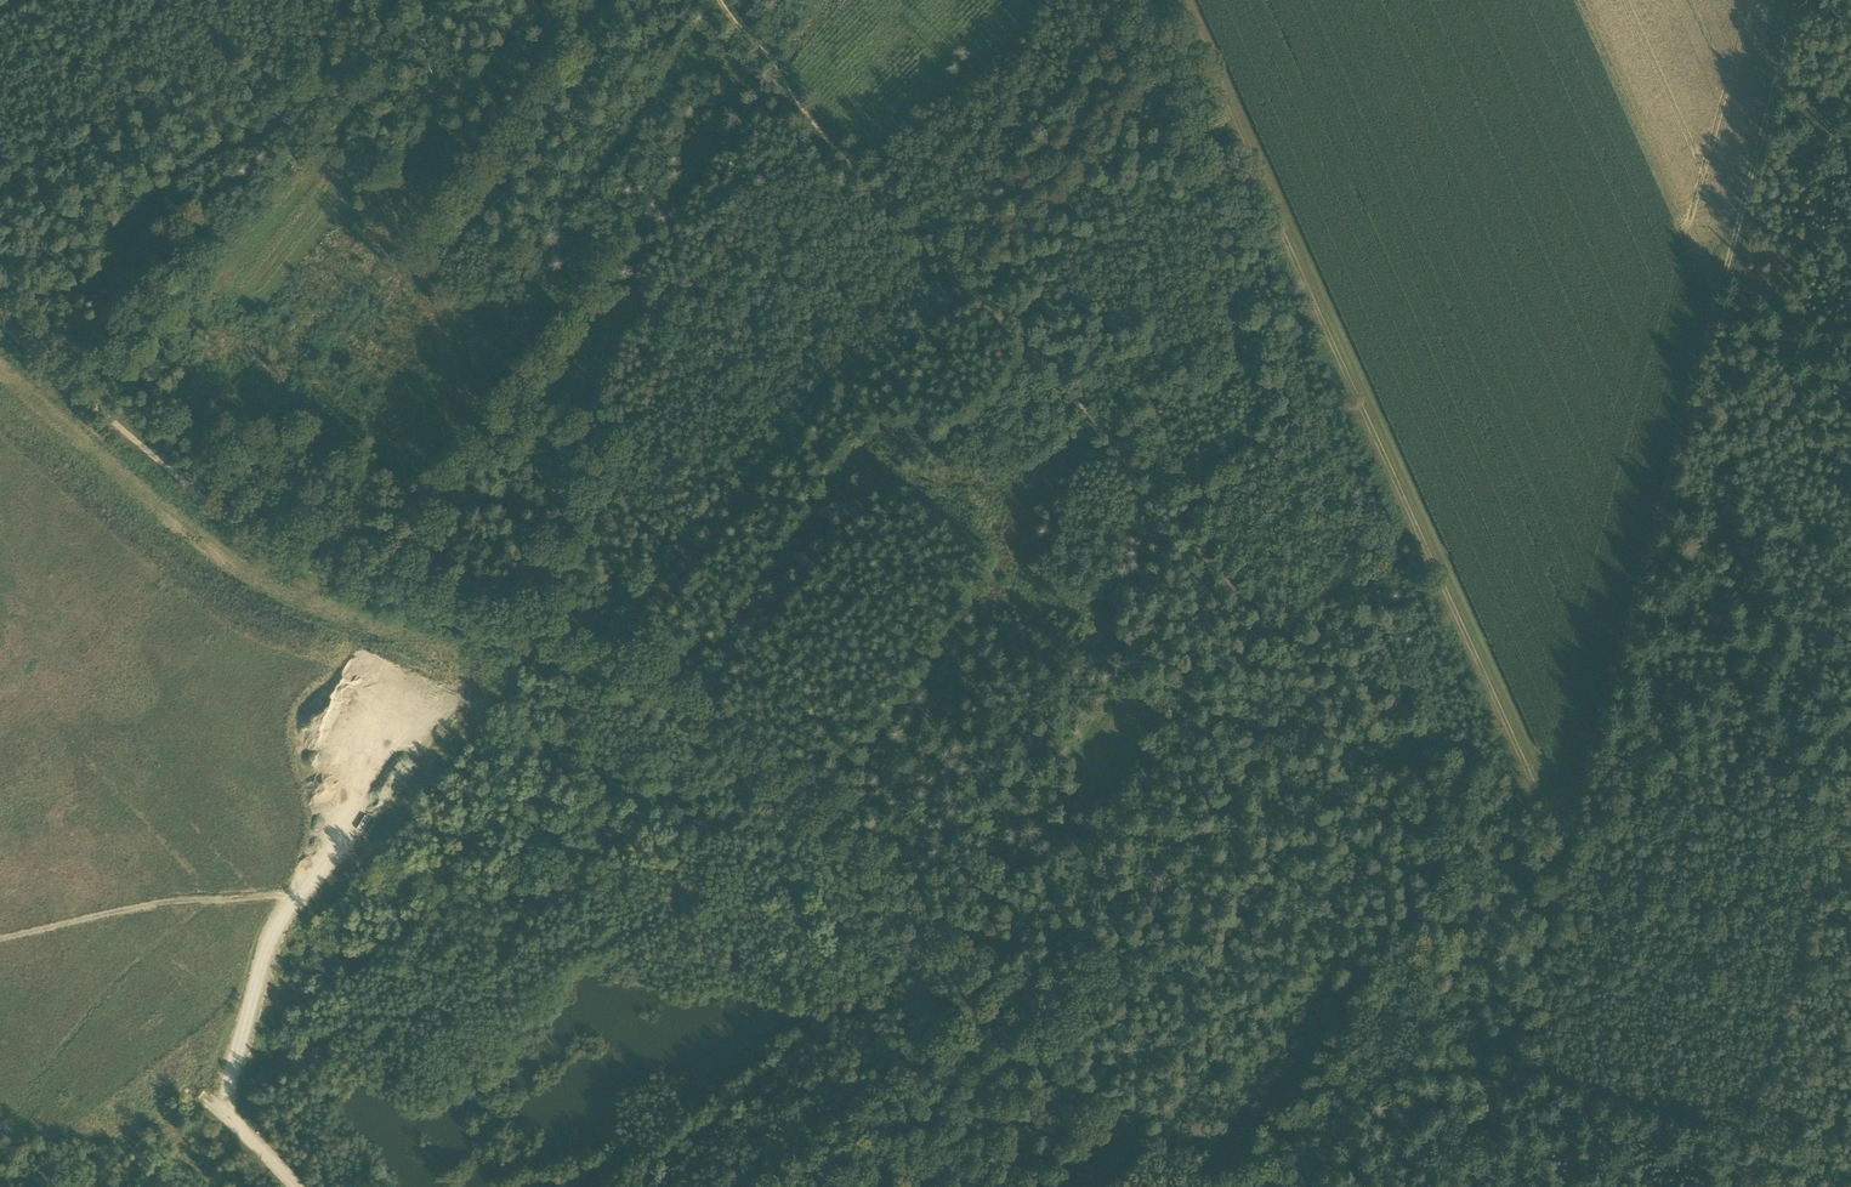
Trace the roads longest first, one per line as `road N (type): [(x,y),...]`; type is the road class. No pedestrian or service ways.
road 1 (track): [(0,324),(281,557),(661,694),(978,1009),(1199,1186)]
road 2 (track): [(1798,0),(1473,1186)]
road 3 (track): [(1563,858),(1484,840),(1426,812),(1130,461),(804,113),(719,0)]
road 4 (track): [(1564,851),(1176,0)]
road 5 (track): [(563,396),(507,469),(438,504),(433,547),(405,605)]
road 6 (track): [(927,959),(1023,822),(1071,794)]
road 7 (track): [(56,374),(175,297),(208,287)]

